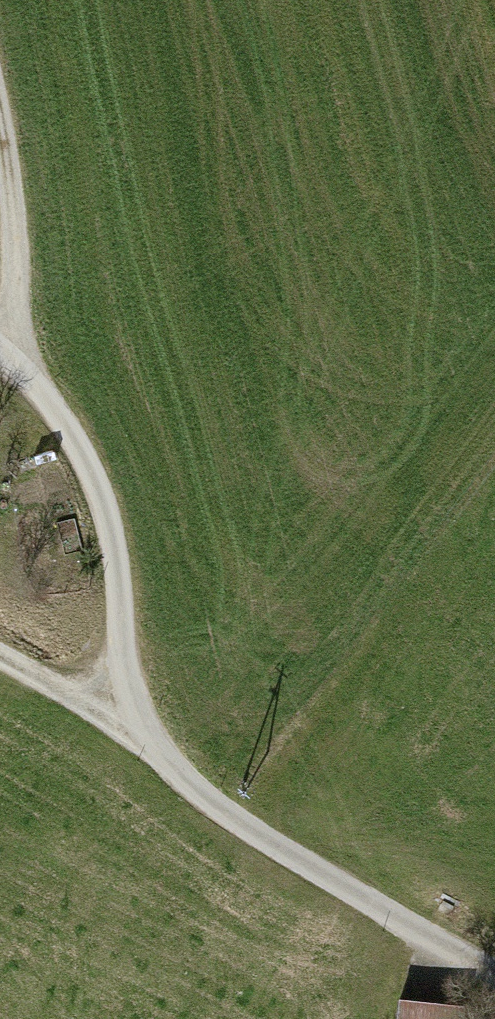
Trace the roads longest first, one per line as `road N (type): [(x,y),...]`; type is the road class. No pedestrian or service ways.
road 1 (residential): [(494,970),(401,919),(0,659)]
road 2 (track): [(139,744),(107,515),(22,351),(0,336)]
road 3 (track): [(22,351),(0,127)]

